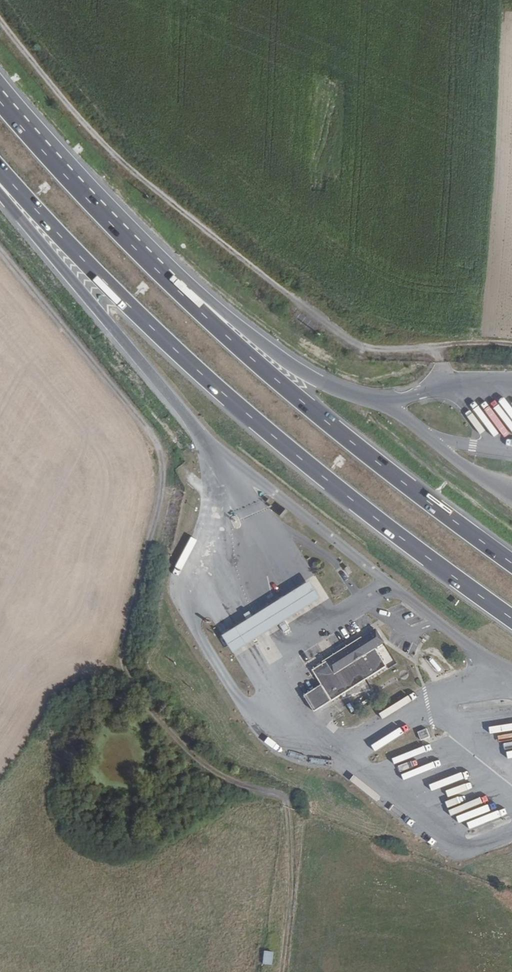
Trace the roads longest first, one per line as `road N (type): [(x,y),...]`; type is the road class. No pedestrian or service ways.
road 1 (motorway): [(0,170),(160,340),(250,421),(511,622)]
road 2 (track): [(162,448),(123,666),(195,757),(283,795),(291,891),(281,971)]
road 3 (track): [(0,25),(63,108),(140,187),(353,347)]
road 4 (motorway): [(511,565),(285,388),(185,293)]
road 5 (motorway): [(0,193),(213,456)]
road 6 (motorway): [(185,293),(0,93)]
road 7 (track): [(162,448),(0,247)]
road 8 (motorway): [(377,398),(311,372),(220,302),(185,293)]

